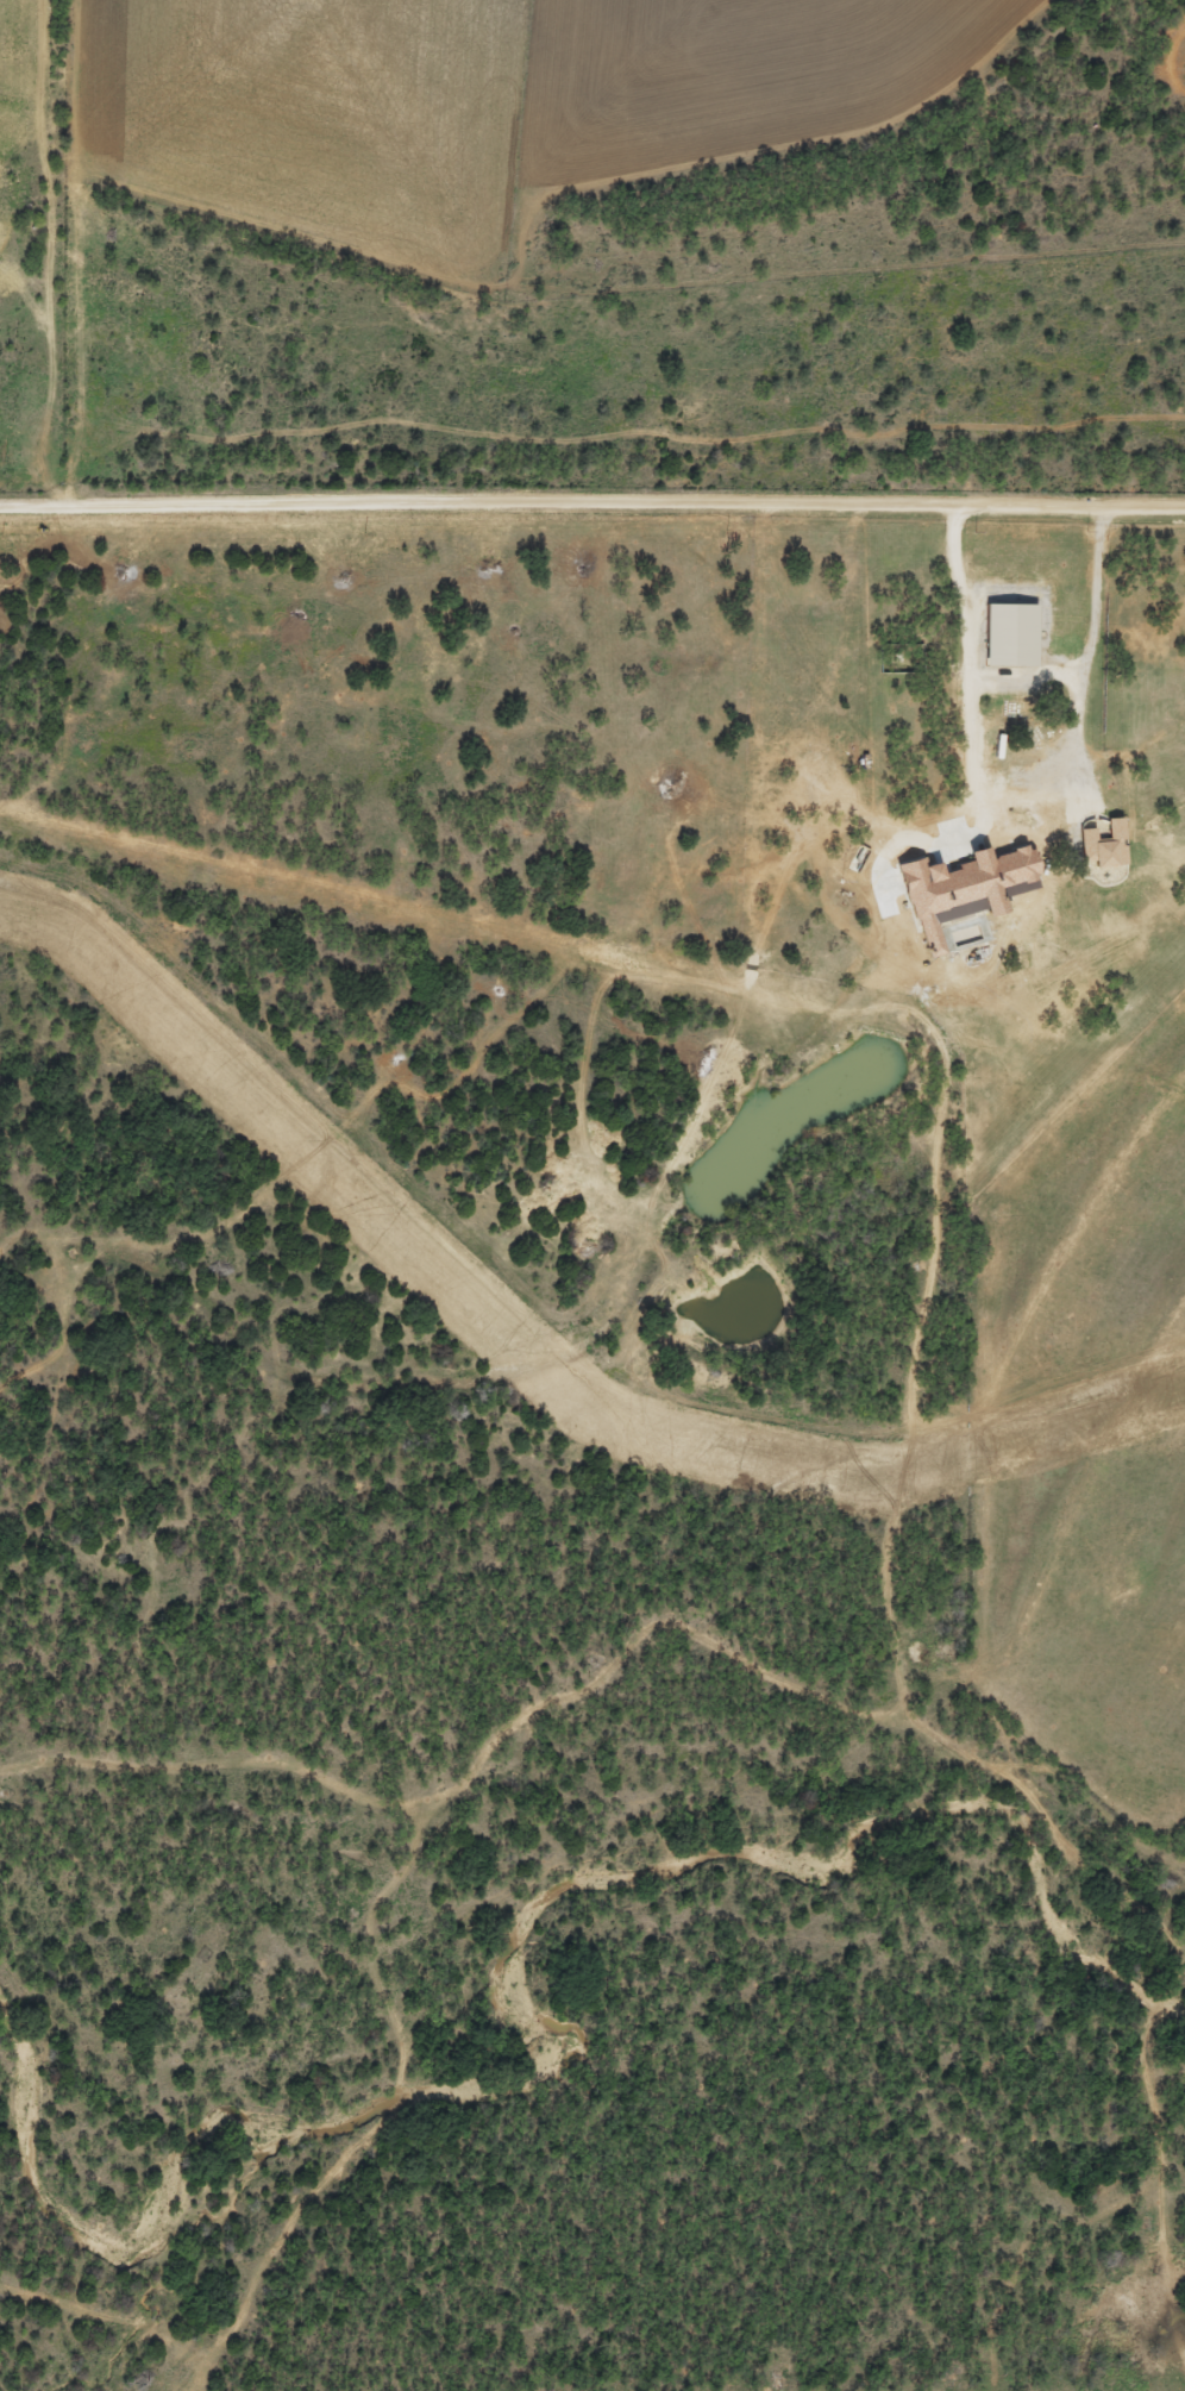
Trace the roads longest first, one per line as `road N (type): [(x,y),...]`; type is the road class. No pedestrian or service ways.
road 1 (residential): [(0,506),(1184,503)]

